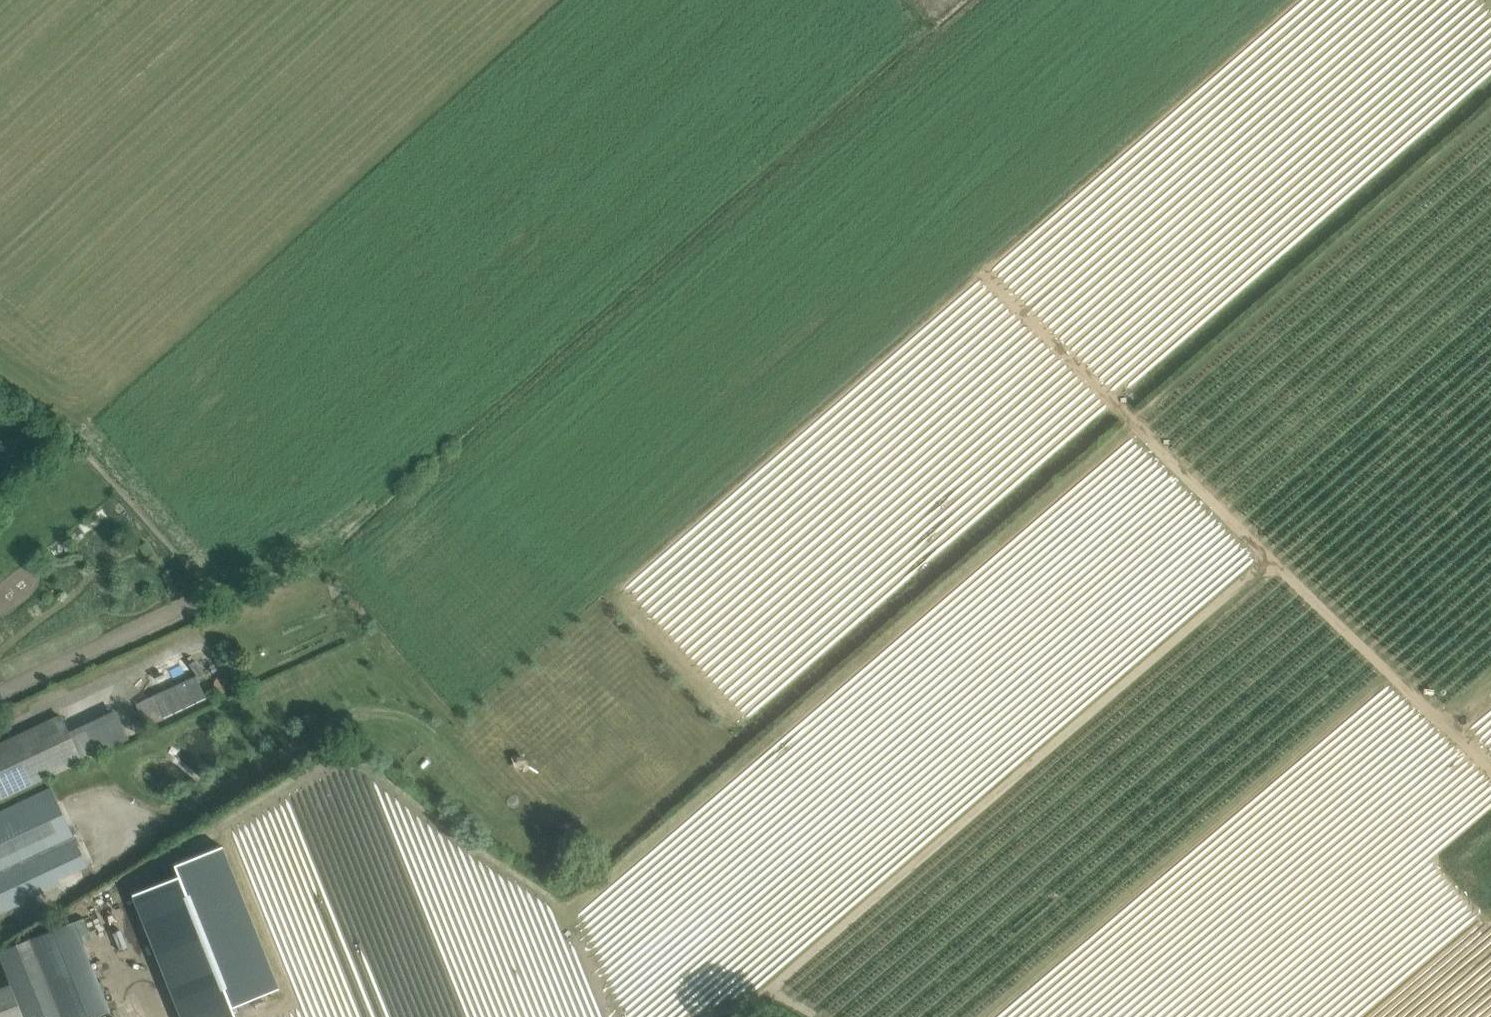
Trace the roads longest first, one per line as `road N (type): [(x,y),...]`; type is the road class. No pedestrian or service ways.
road 1 (track): [(1269,561),(769,990),(699,1016)]
road 2 (track): [(988,276),(1269,561),(1490,771)]

